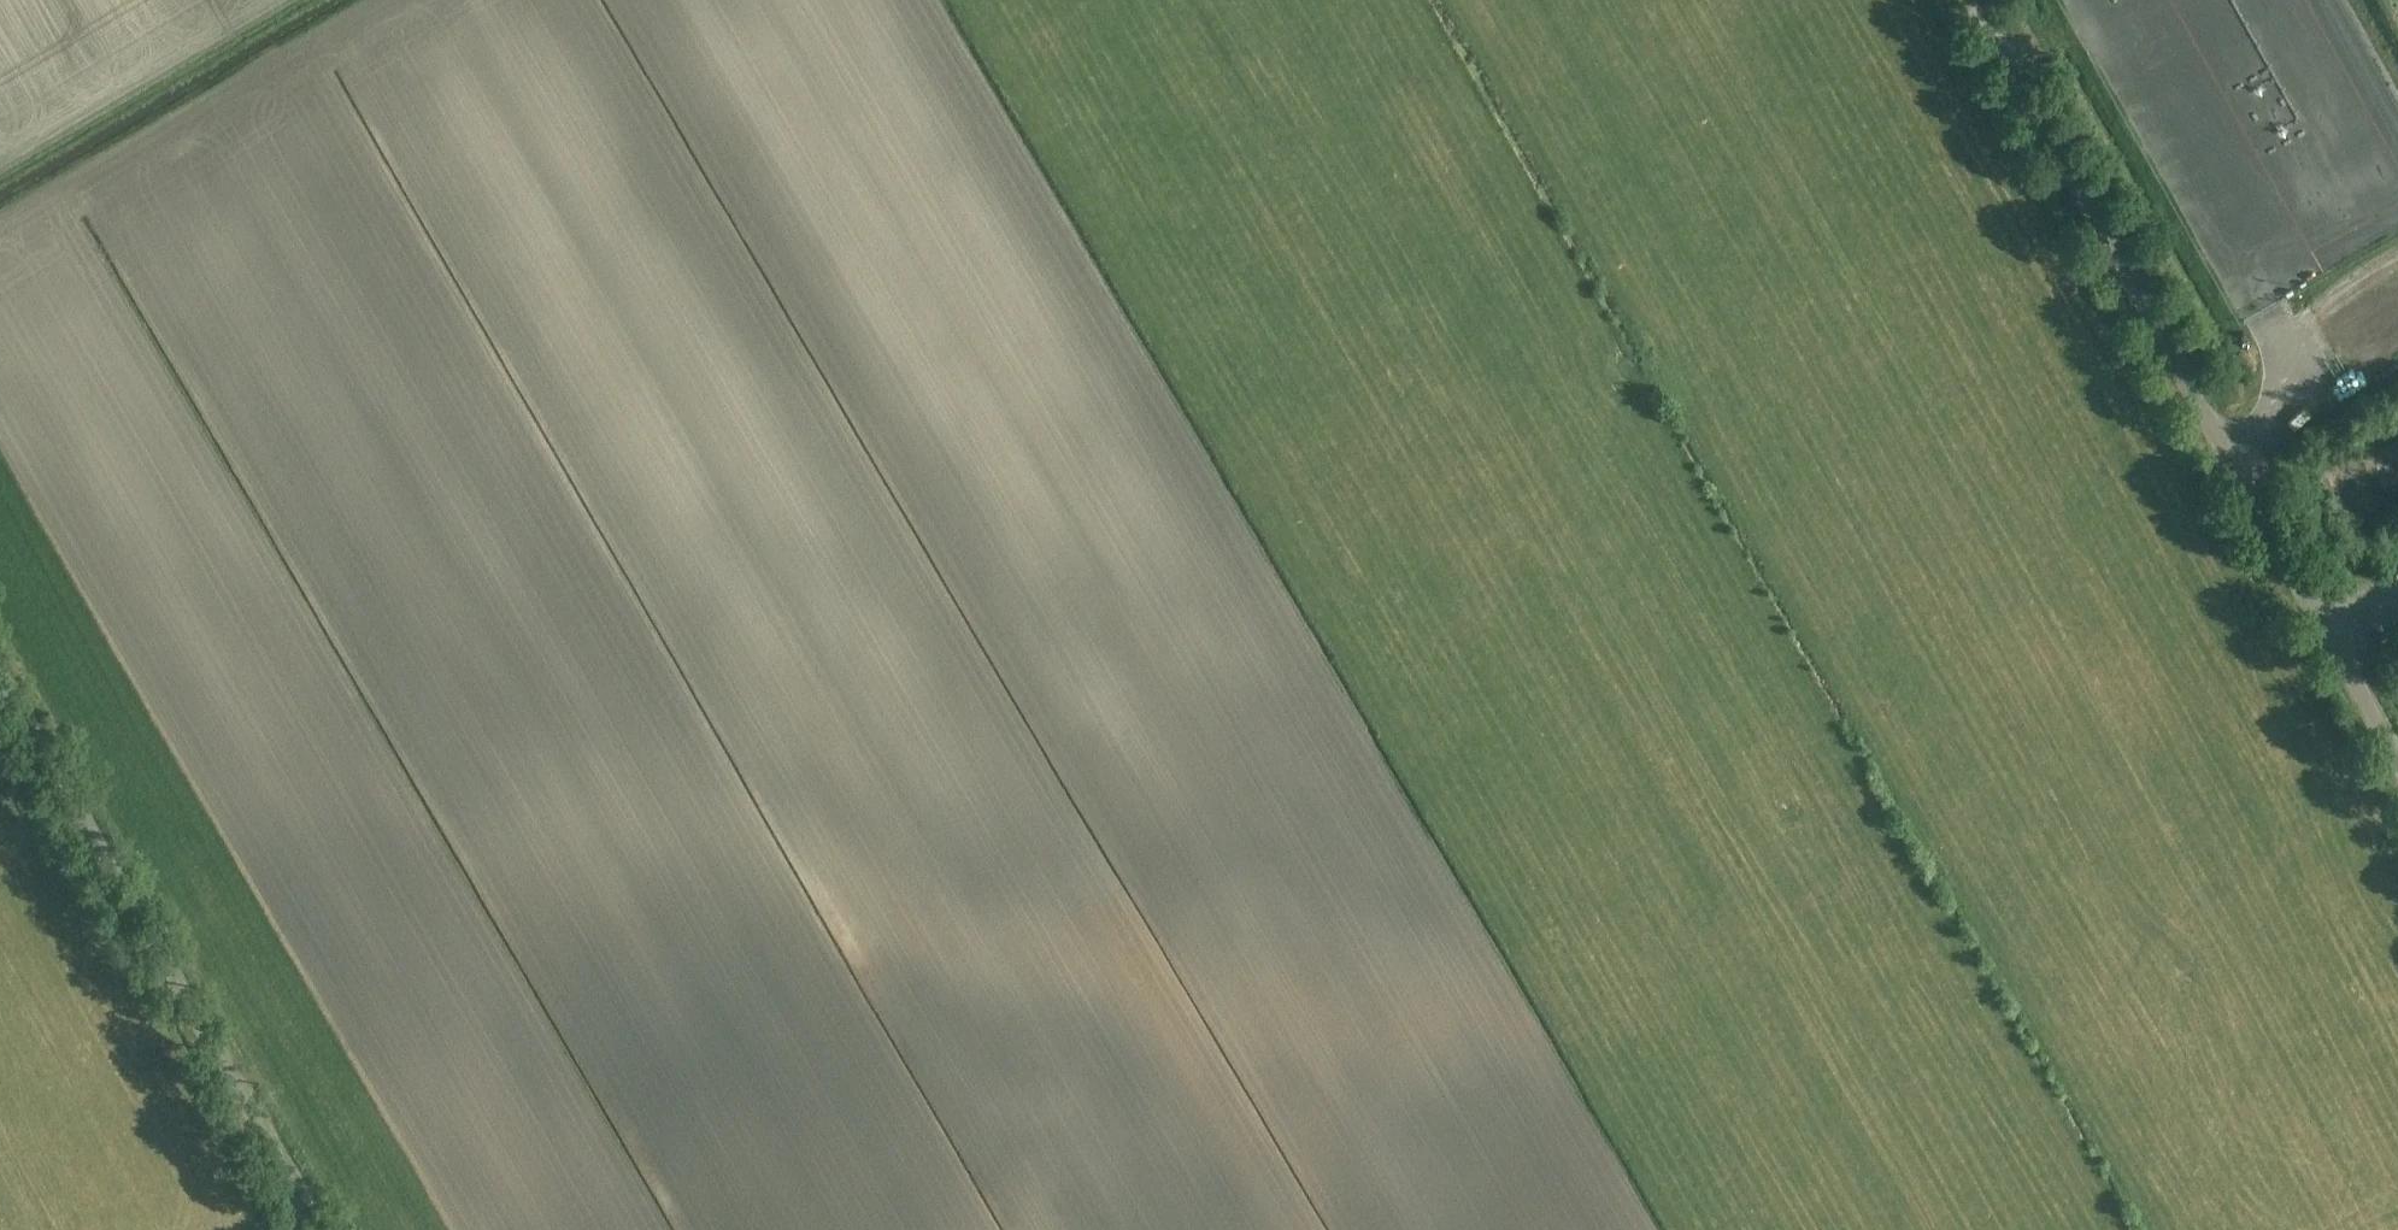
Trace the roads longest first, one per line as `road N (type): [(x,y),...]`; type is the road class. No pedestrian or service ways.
road 1 (unclassified): [(2397,761),(1969,0)]
road 2 (unclassified): [(322,1229),(0,671)]

